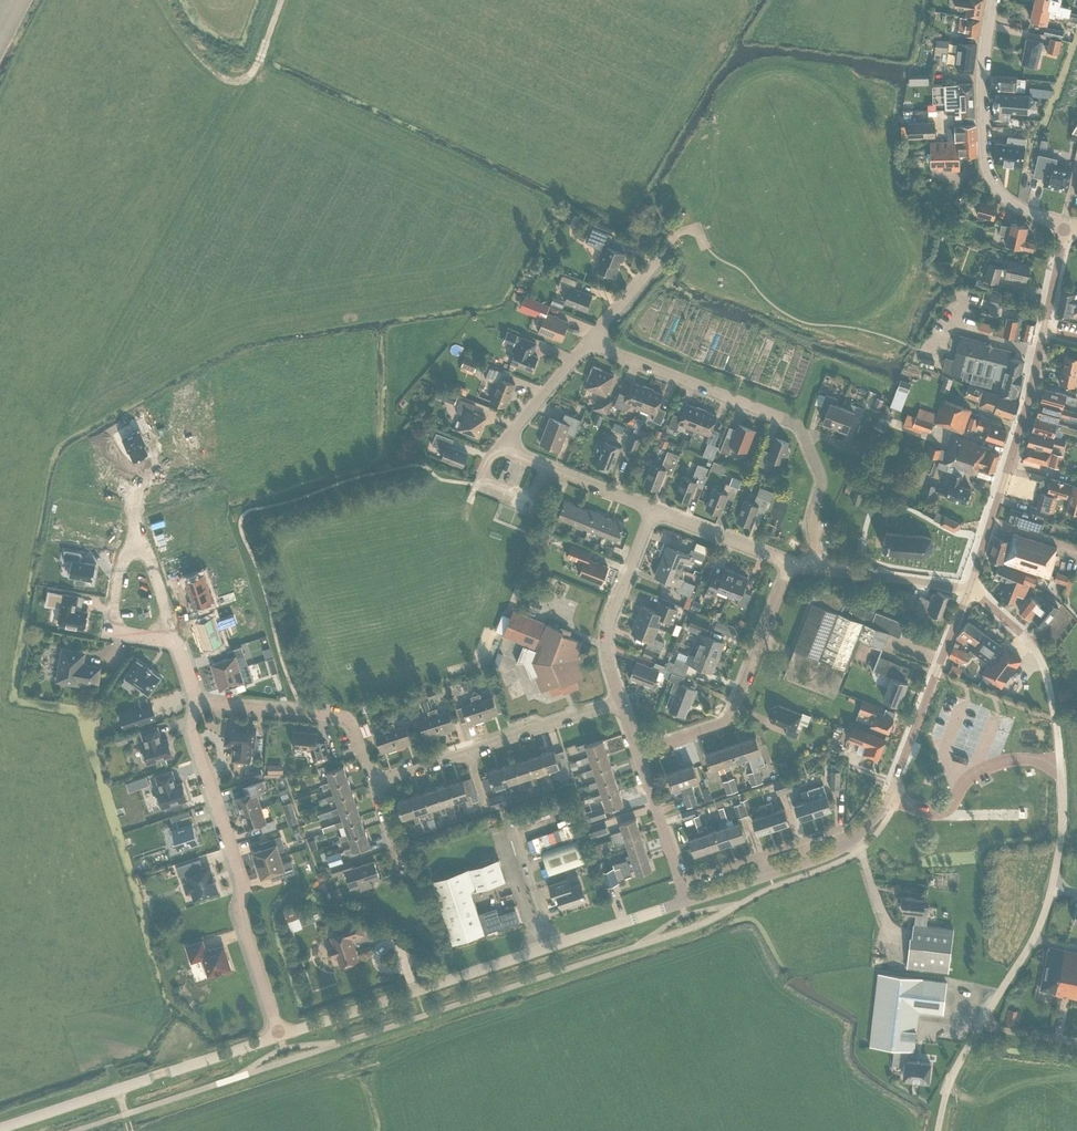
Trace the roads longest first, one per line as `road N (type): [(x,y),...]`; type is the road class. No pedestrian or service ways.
road 1 (tertiary): [(278,1036),(685,902)]
road 2 (unclassified): [(938,1130),(958,1064),(1044,914),(1062,822),(1060,763)]
road 3 (tertiary): [(968,591),(1021,423),(1066,224)]
road 4 (residential): [(201,708),(191,733),(278,1036)]
road 5 (residential): [(157,474),(139,486),(114,630),(176,640),(201,708)]
road 6 (tertiary): [(1066,224),(1004,199),(984,167),(982,79),(992,0)]
road 7 (residential): [(638,752),(728,718),(790,564)]
road 8 (residential): [(378,781),(622,703)]
road 9 (residential): [(805,436),(791,422),(588,341)]
road 10 (tertiary): [(685,902),(838,852),(888,796)]
road 11 (tertiary): [(888,796),(968,591)]
road 12 (residential): [(378,781),(350,727),(327,717),(201,708)]
road 13 (track): [(163,0),(199,59),(225,80),(244,81),(282,0)]
road 14 (unclassified): [(1060,763),(1038,655),(1022,632),(968,591)]
road 15 (residential): [(622,703),(606,645),(653,509)]
road 16 (unclassified): [(888,796),(938,814),(979,771),(1011,760),(1060,763)]
road 17 (tertiary): [(161,1074),(0,1128)]
road 18 (residential): [(685,902),(638,752)]
road 19 (residential): [(968,591),(819,571)]
road 20 (residential): [(790,564),(653,509)]
road 21 (residential): [(588,341),(498,449)]
road 22 (residential): [(819,571),(812,518),(822,477),(805,436)]
road 23 (tertiary): [(161,1074),(278,1036)]
road 24 (residential): [(498,449),(481,479),(532,498),(546,468)]

